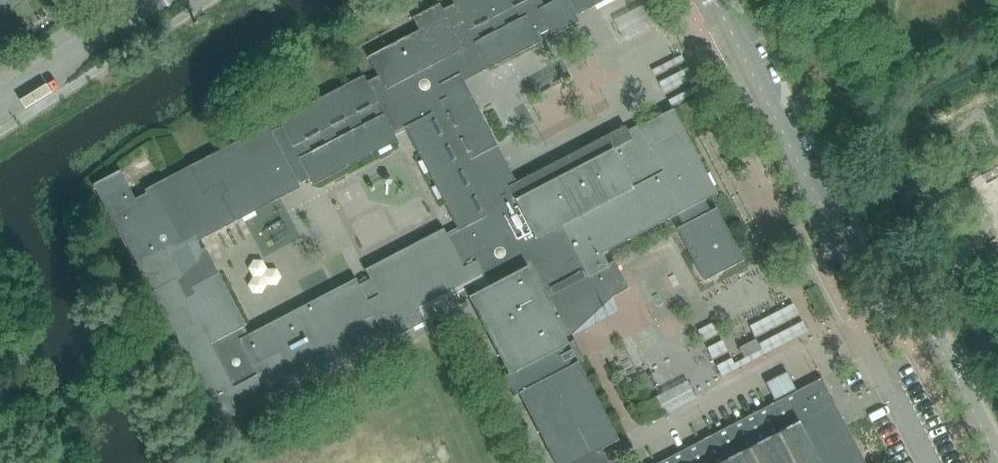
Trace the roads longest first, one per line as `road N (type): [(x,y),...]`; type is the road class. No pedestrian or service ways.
road 1 (residential): [(997,459),(930,335),(881,310),(862,291),(715,0)]
road 2 (residential): [(0,104),(140,17)]

